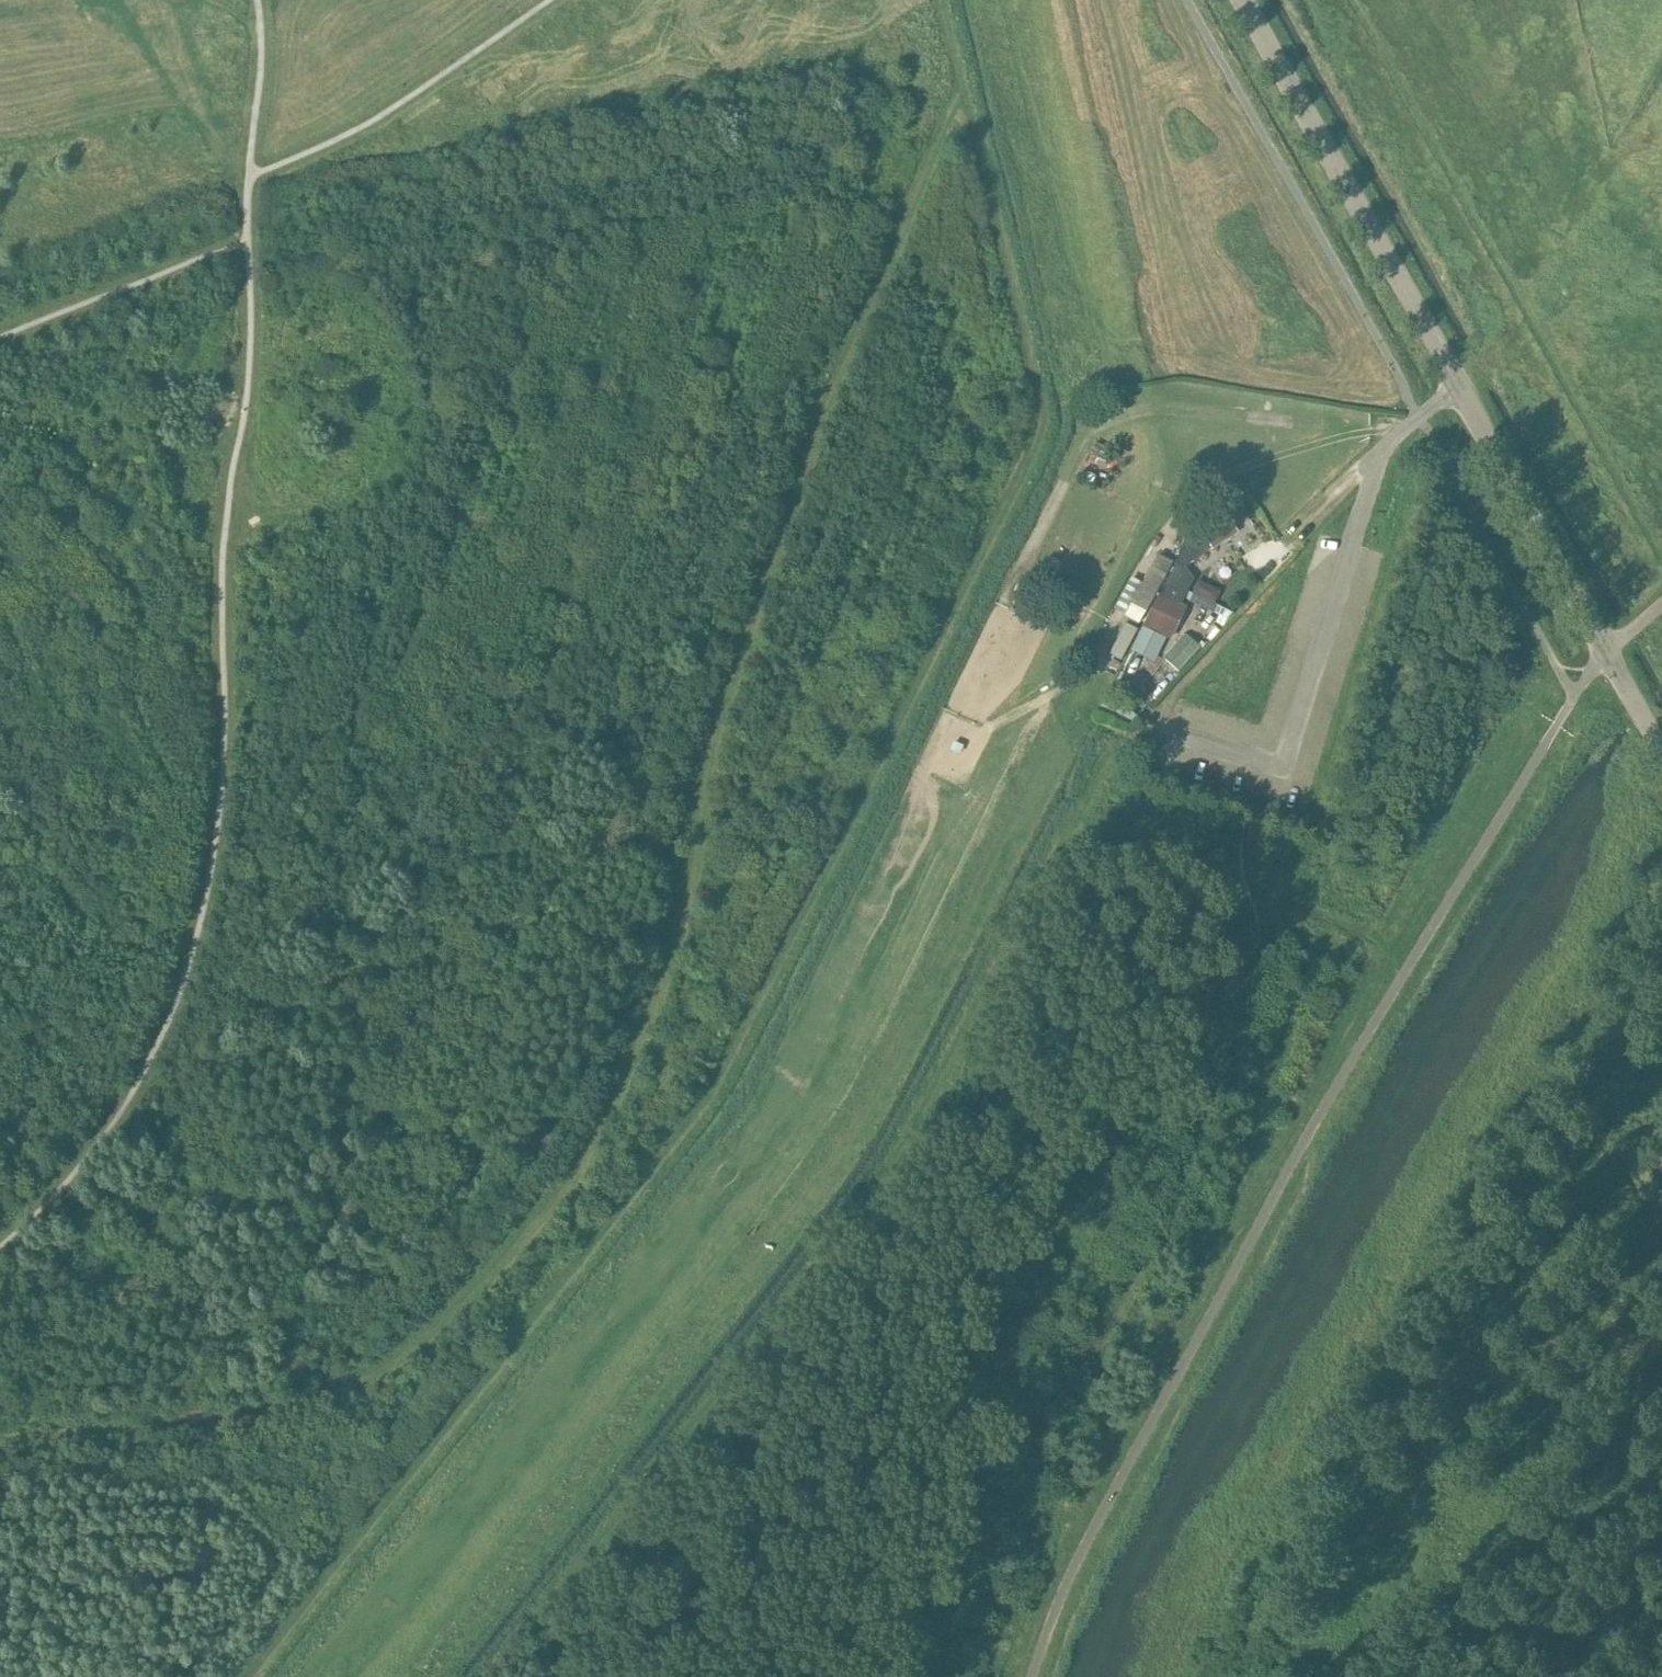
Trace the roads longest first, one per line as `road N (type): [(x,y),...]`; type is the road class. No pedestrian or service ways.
road 1 (tertiary): [(1661,748),(1244,0)]
road 2 (track): [(1151,505),(1244,461),(1421,417)]

